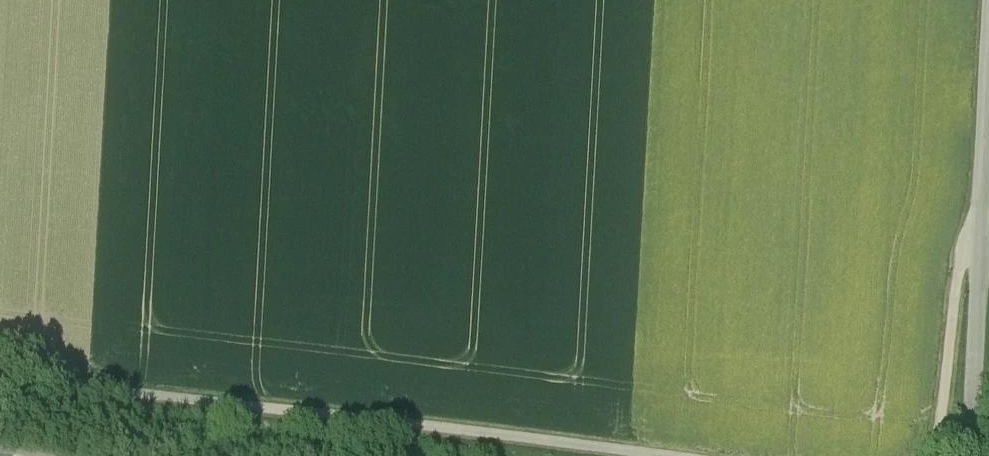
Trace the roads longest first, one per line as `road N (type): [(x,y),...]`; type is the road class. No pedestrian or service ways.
road 1 (track): [(0,372),(651,455)]
road 2 (unclassified): [(969,455),(988,31)]
road 3 (track): [(936,455),(958,272),(980,211)]

